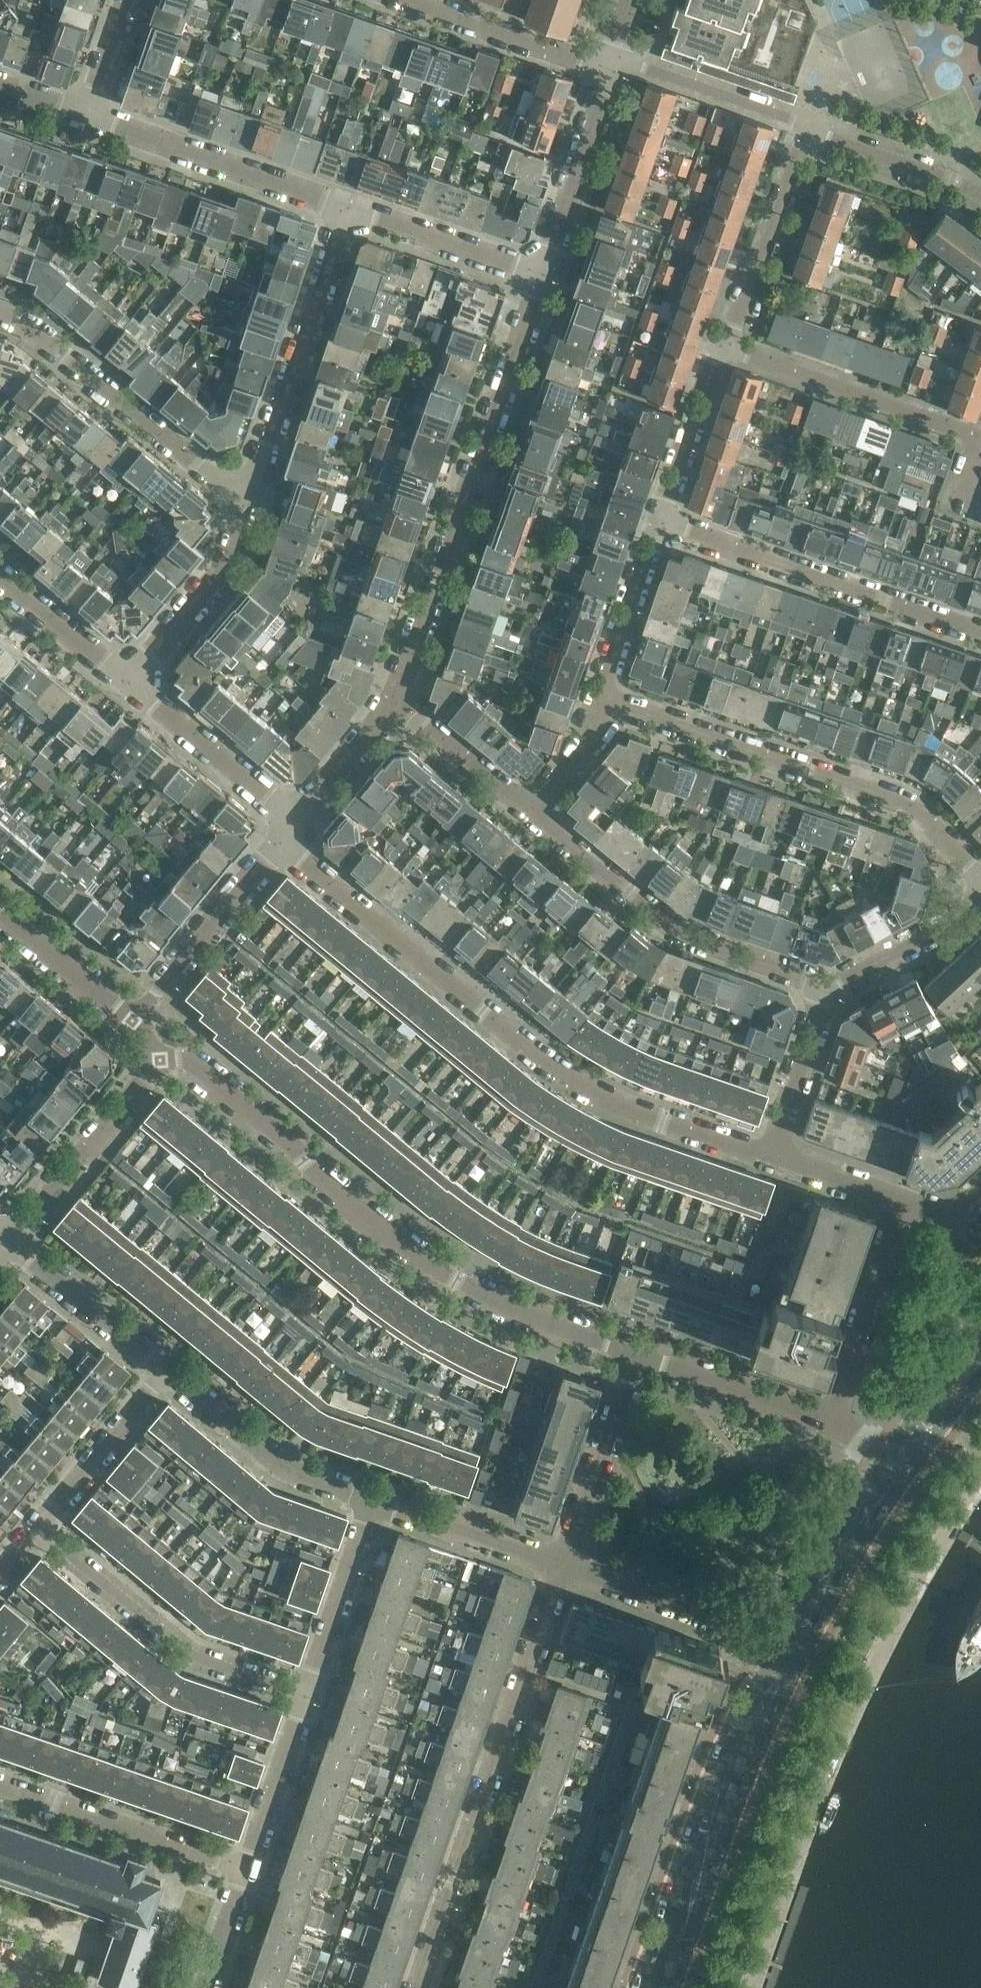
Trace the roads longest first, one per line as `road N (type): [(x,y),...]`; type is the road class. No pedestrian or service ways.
road 1 (residential): [(773,1146),(585,1083),(294,828)]
road 2 (residential): [(636,1364),(447,1263),(320,1177),(195,1062),(163,1059)]
road 3 (residential): [(399,705),(541,271)]
road 4 (residential): [(421,1987),(562,1568)]
road 5 (residential): [(980,884),(931,823),(902,803),(604,700)]
road 6 (secondary): [(776,1648),(718,1778),(647,1987)]
road 7 (secondary): [(672,1987),(742,1788),(800,1657)]
road 8 (residential): [(826,991),(649,909),(534,809)]
road 9 (residential): [(980,633),(667,520)]
road 10 (residential): [(246,510),(349,208)]
road 11 (residential): [(306,1684),(190,1649),(36,1528)]
road 12 (residential): [(246,510),(63,353),(0,311)]
road 13 (residential): [(349,208),(84,117)]
road 14 (residential): [(980,436),(728,343)]
road 15 (residential): [(245,1871),(0,1790)]
road 16 (residential): [(381,1507),(287,1471),(165,1375)]
road 17 (residential): [(134,1021),(294,828)]
road 18 (residential): [(7,1247),(163,1059)]
road 19 (residential): [(833,1430),(905,1203)]
road 20 (residential): [(728,343),(808,127)]
road 21 (residential): [(294,828),(129,686)]
road 22 (residential): [(636,1364),(562,1568)]
road 23 (secondary): [(883,1461),(776,1648)]
road 24 (residential): [(129,686),(214,584),(246,510)]
road 25 (residential): [(541,271),(611,70)]
road 26 (residential): [(611,70),(410,0)]
road 27 (secondary): [(800,1657),(905,1475)]
road 28 (residential): [(833,1430),(636,1364)]
road 29 (residential): [(808,127),(615,57)]
road 30 (residential): [(165,1375),(7,1247)]
road 31 (residential): [(541,271),(349,208)]
road 32 (residential): [(36,1528),(165,1375)]
road 33 (residential): [(245,1871),(306,1684)]
road 34 (residential): [(744,1635),(562,1568)]
road 35 (residential): [(306,1684),(381,1507)]
road 36 (residential): [(562,1568),(381,1507)]
road 37 (residential): [(604,700),(667,520)]
road 38 (residential): [(667,520),(728,343)]
road 39 (residential): [(826,991),(980,892)]
road 40 (residential): [(980,189),(808,127)]
road 41 (residential): [(134,1021),(0,915)]
road 42 (residential): [(534,809),(399,705)]
road 43 (residential): [(129,686),(0,580)]
road 44 (residential): [(773,1146),(826,991)]
road 45 (residential): [(294,828),(399,705)]
road 46 (secondary): [(980,1334),(883,1461)]
road 47 (residential): [(905,1203),(773,1146)]
road 48 (residential): [(534,809),(595,727),(604,700)]
road 49 (secondary): [(905,1475),(980,1375)]
road 50 (residential): [(84,117),(127,0)]
road 51 (residential): [(210,1987),(245,1871)]

